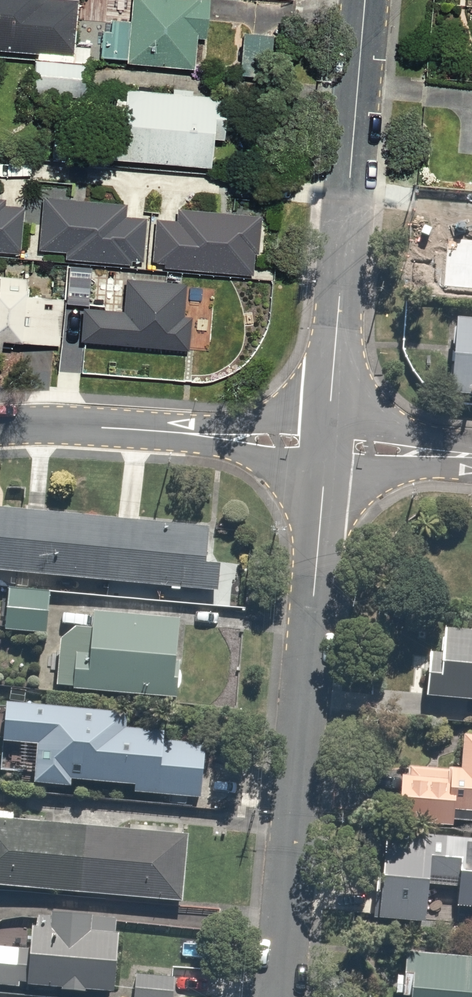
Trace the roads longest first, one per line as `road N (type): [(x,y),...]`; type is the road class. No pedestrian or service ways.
road 1 (residential): [(280,996),(327,445)]
road 2 (residential): [(327,445),(366,0)]
road 3 (residential): [(0,424),(327,445)]
road 4 (residential): [(327,445),(471,457)]

